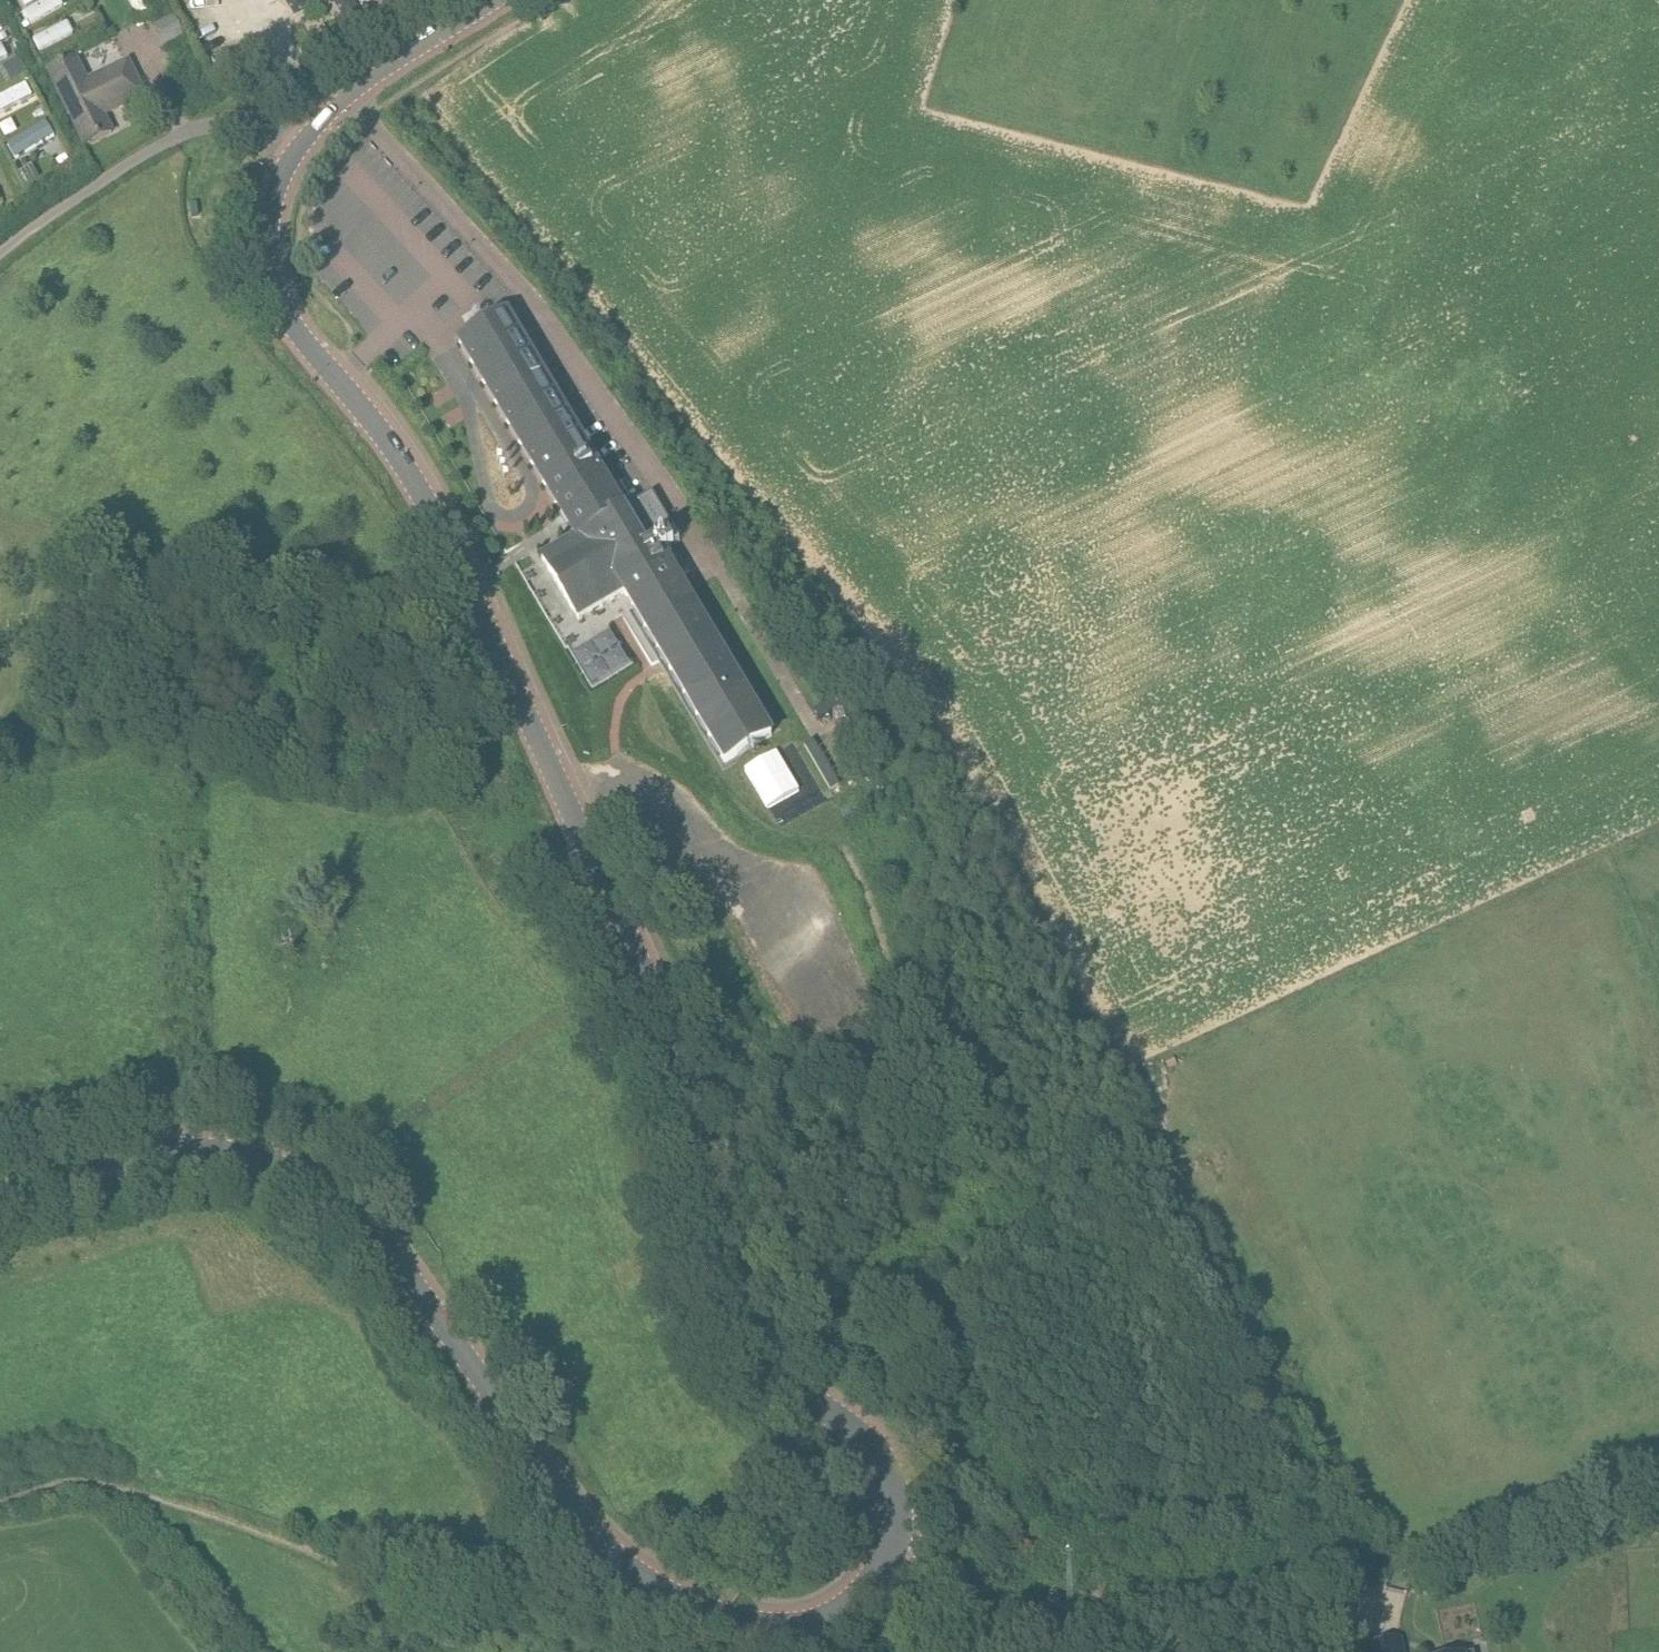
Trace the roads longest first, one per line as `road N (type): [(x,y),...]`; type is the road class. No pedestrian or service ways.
road 1 (tertiary): [(893,1541),(892,1483),(875,1452),(780,1374),(740,1316),(664,1022),(422,495),(280,300),(268,260),(269,219),(295,151)]
road 2 (tertiary): [(0,1199),(145,1151),(220,1153),(295,1177),(397,1260),(616,1556),(654,1585),(717,1613),(787,1627),(832,1615),(879,1575),(893,1541)]
road 3 (unclassified): [(1658,1470),(1297,1593),(1039,1626),(998,1619),(960,1581),(893,1541)]
road 4 (unclassified): [(0,251),(145,152),(200,124),(244,121),(295,151)]
road 5 (tertiary): [(295,151),(364,82),(495,0)]

